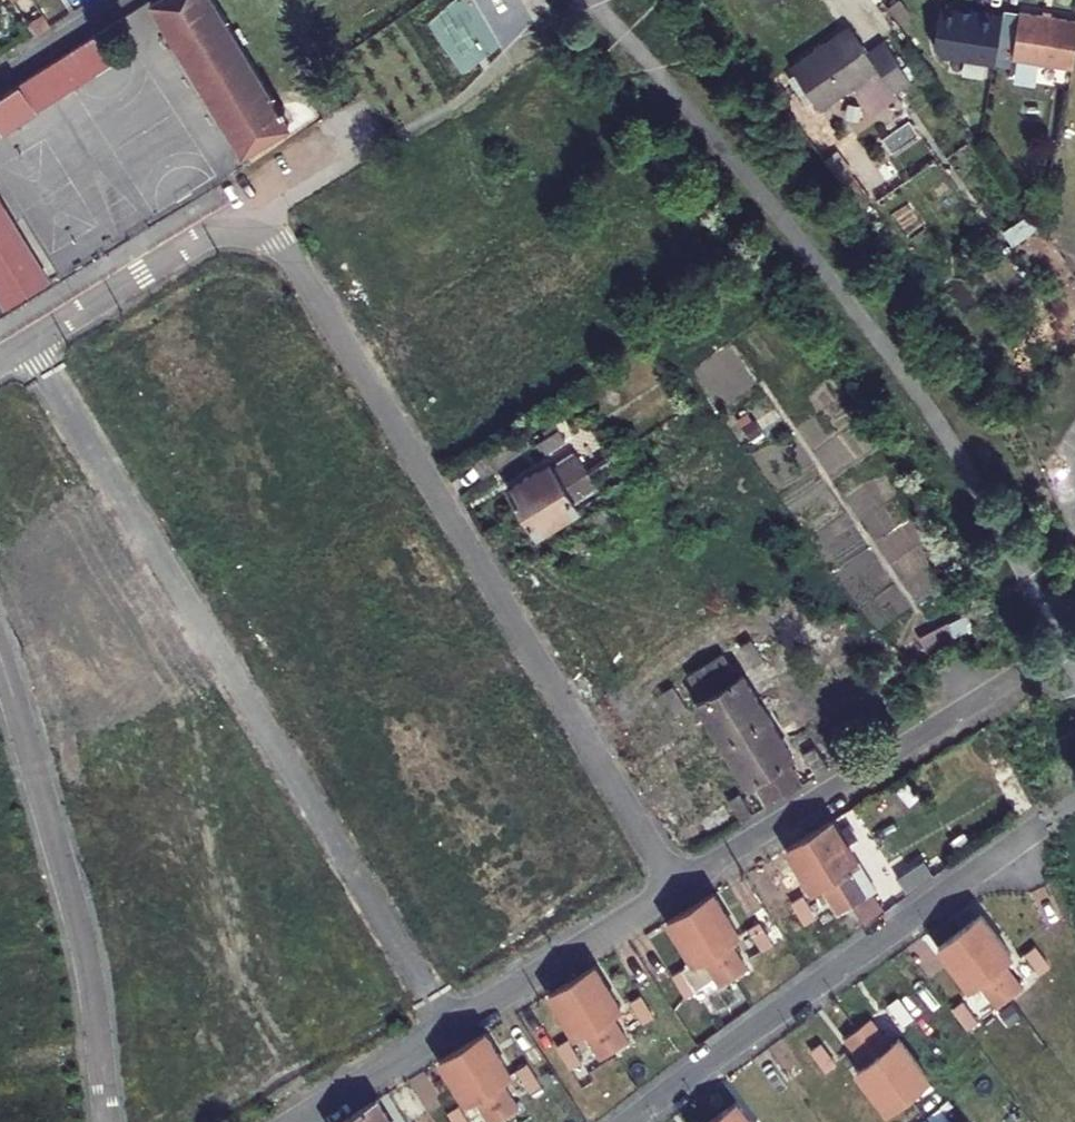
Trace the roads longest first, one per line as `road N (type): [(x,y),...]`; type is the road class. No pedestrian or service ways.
road 1 (residential): [(27,345),(223,226),(260,229),(283,244),(675,885)]
road 2 (residential): [(27,345),(443,1029)]
road 3 (residential): [(629,1121),(1043,823)]
road 4 (residential): [(0,659),(77,922),(107,1121)]
road 5 (residential): [(675,885),(1049,655)]
road 6 (residential): [(443,1029),(675,885)]
road 7 (residential): [(296,1121),(443,1029)]
road 8 (residential): [(0,79),(123,0)]

